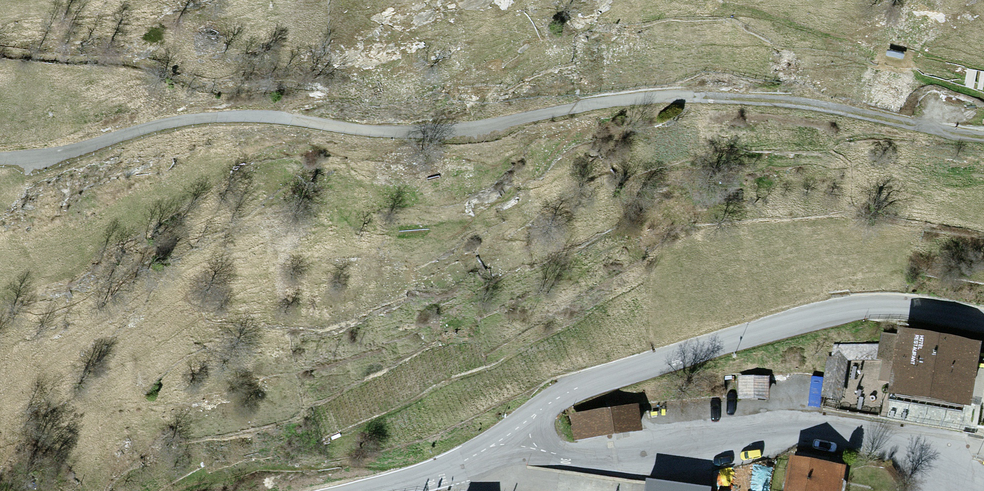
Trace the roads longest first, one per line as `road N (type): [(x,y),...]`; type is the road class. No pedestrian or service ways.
road 1 (track): [(287,116),(367,134),(459,131),(602,102),(699,95),(859,112),(983,137)]
road 2 (tertiary): [(508,436),(578,388),(828,314),(889,306),(983,319)]
road 3 (unclassified): [(508,436),(604,461),(767,432),(830,431),(983,478)]
road 4 (track): [(0,159),(196,120),(287,116)]
road 5 (tertiary): [(368,490),(434,473),(508,436)]

